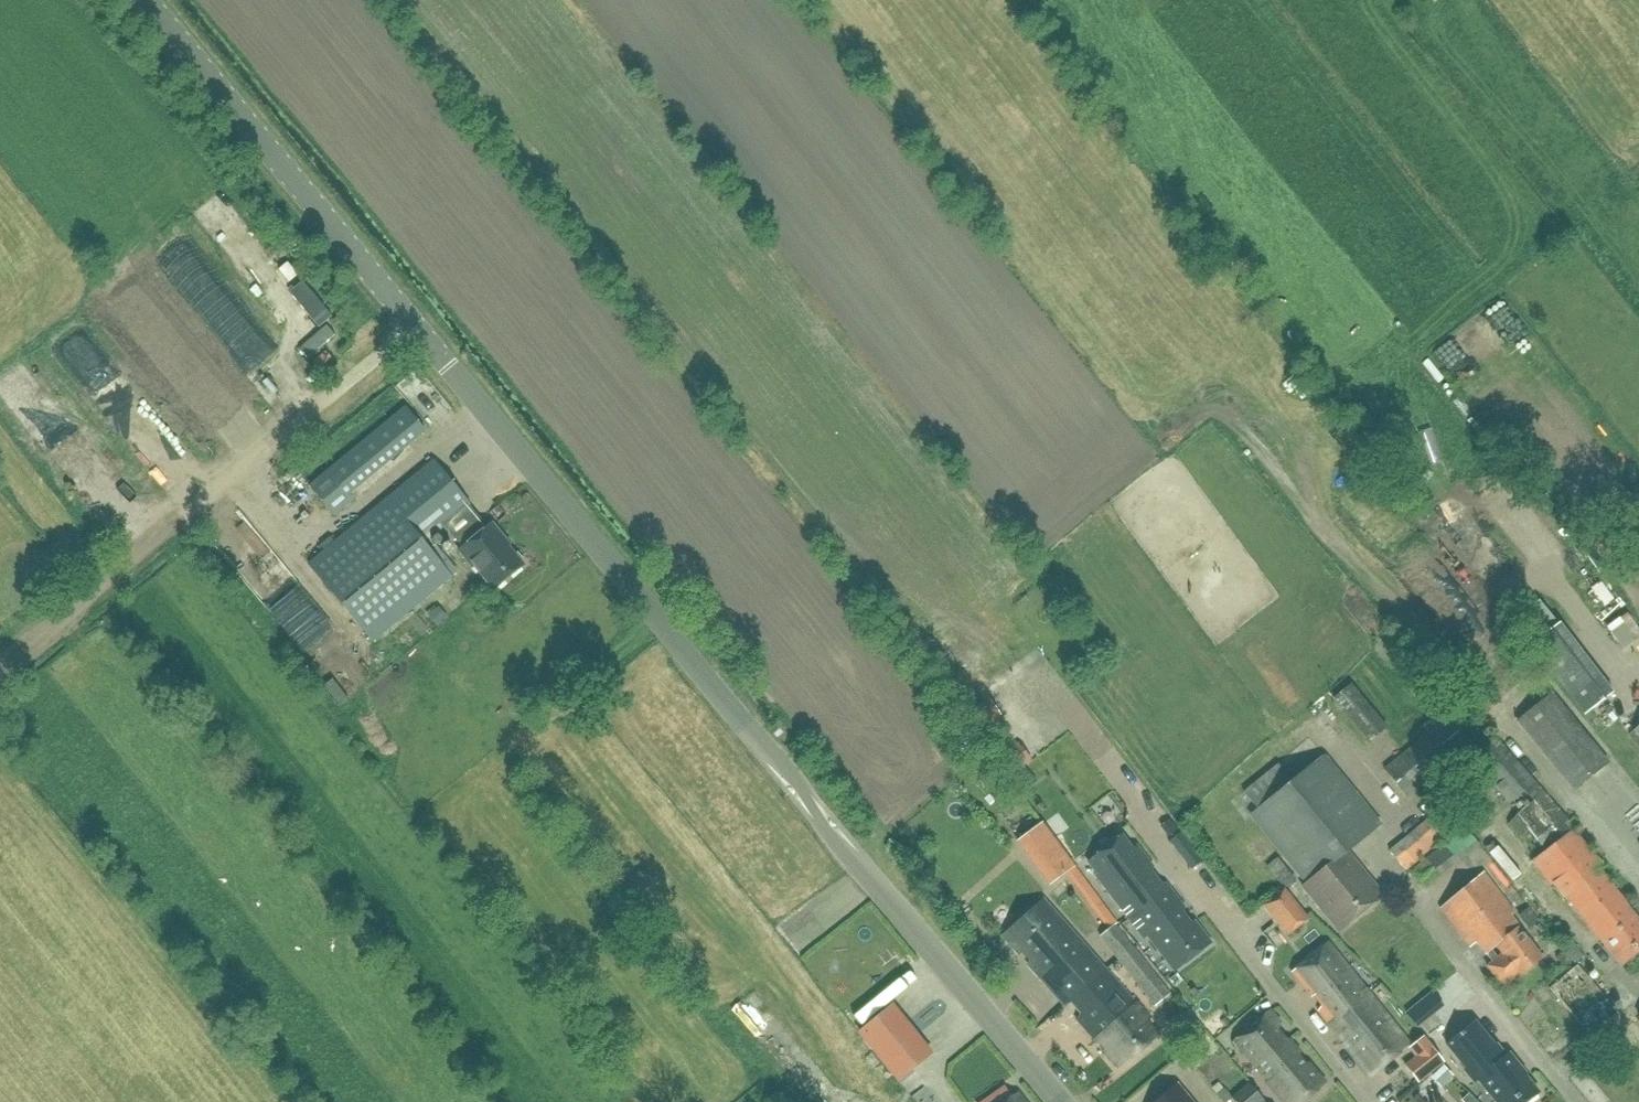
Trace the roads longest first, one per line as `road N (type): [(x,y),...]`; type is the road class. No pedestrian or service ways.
road 1 (unclassified): [(1061,1101),(146,0)]
road 2 (track): [(0,663),(414,325)]

